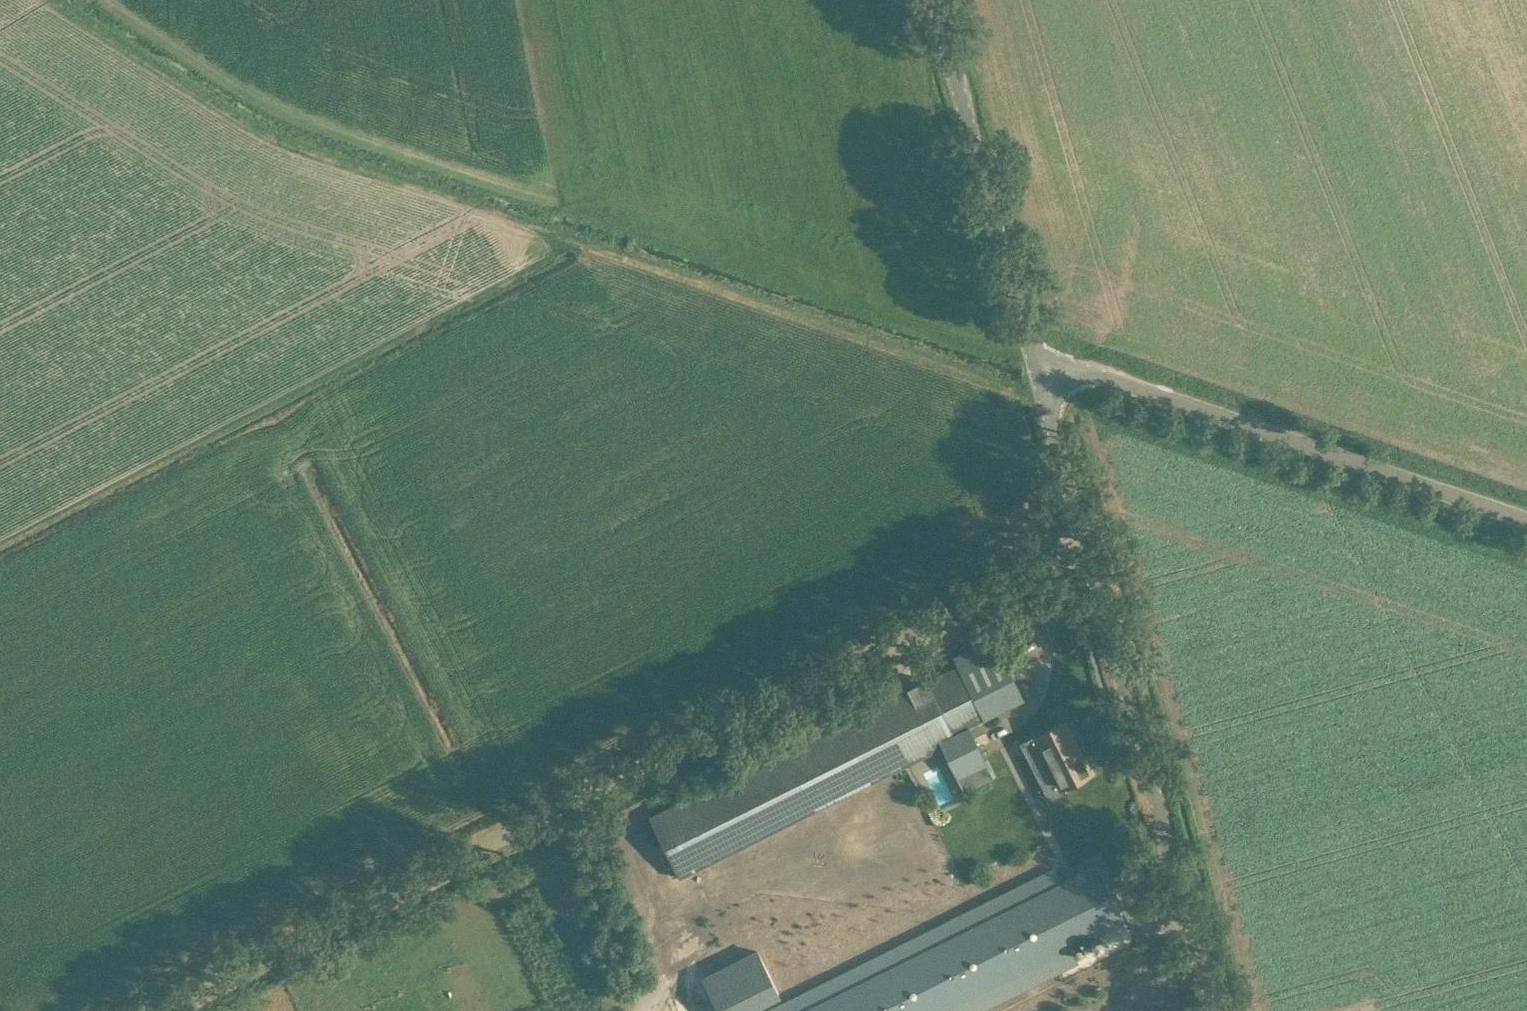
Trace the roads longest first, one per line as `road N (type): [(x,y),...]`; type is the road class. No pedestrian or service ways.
road 1 (unclassified): [(151,1010),(1091,542)]
road 2 (unclassified): [(1043,367),(1125,381),(1526,516)]
road 3 (unclassified): [(1219,1010),(1091,542)]
road 4 (unclassified): [(1043,367),(943,0)]
road 5 (unclassified): [(1091,542),(1043,367)]

